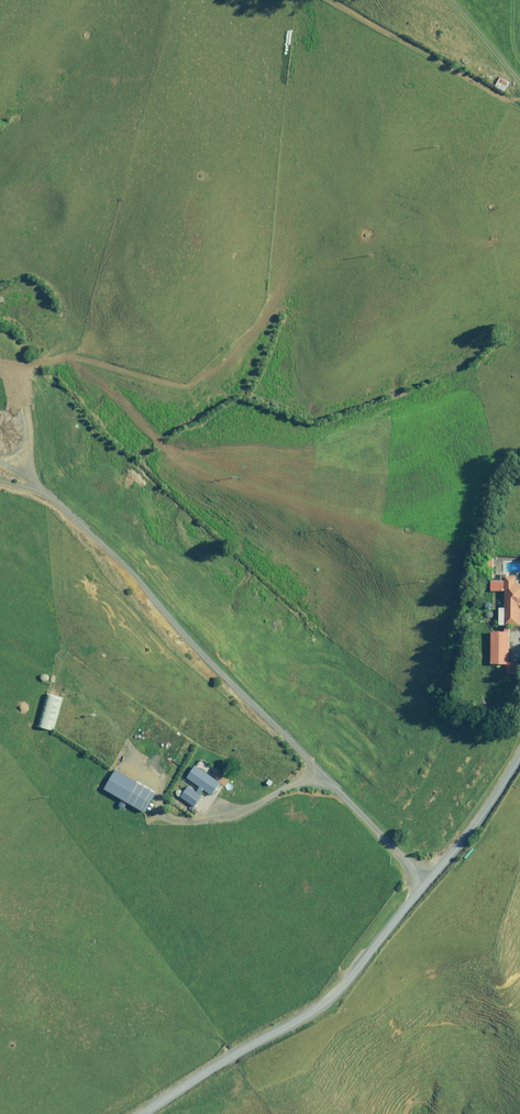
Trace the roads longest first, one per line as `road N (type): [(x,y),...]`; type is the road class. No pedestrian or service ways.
road 1 (track): [(432,868),(60,483),(45,459),(40,366),(0,355)]
road 2 (unclassified): [(519,743),(465,828),(321,1003),(138,1113)]
road 3 (track): [(327,0),(519,113)]

